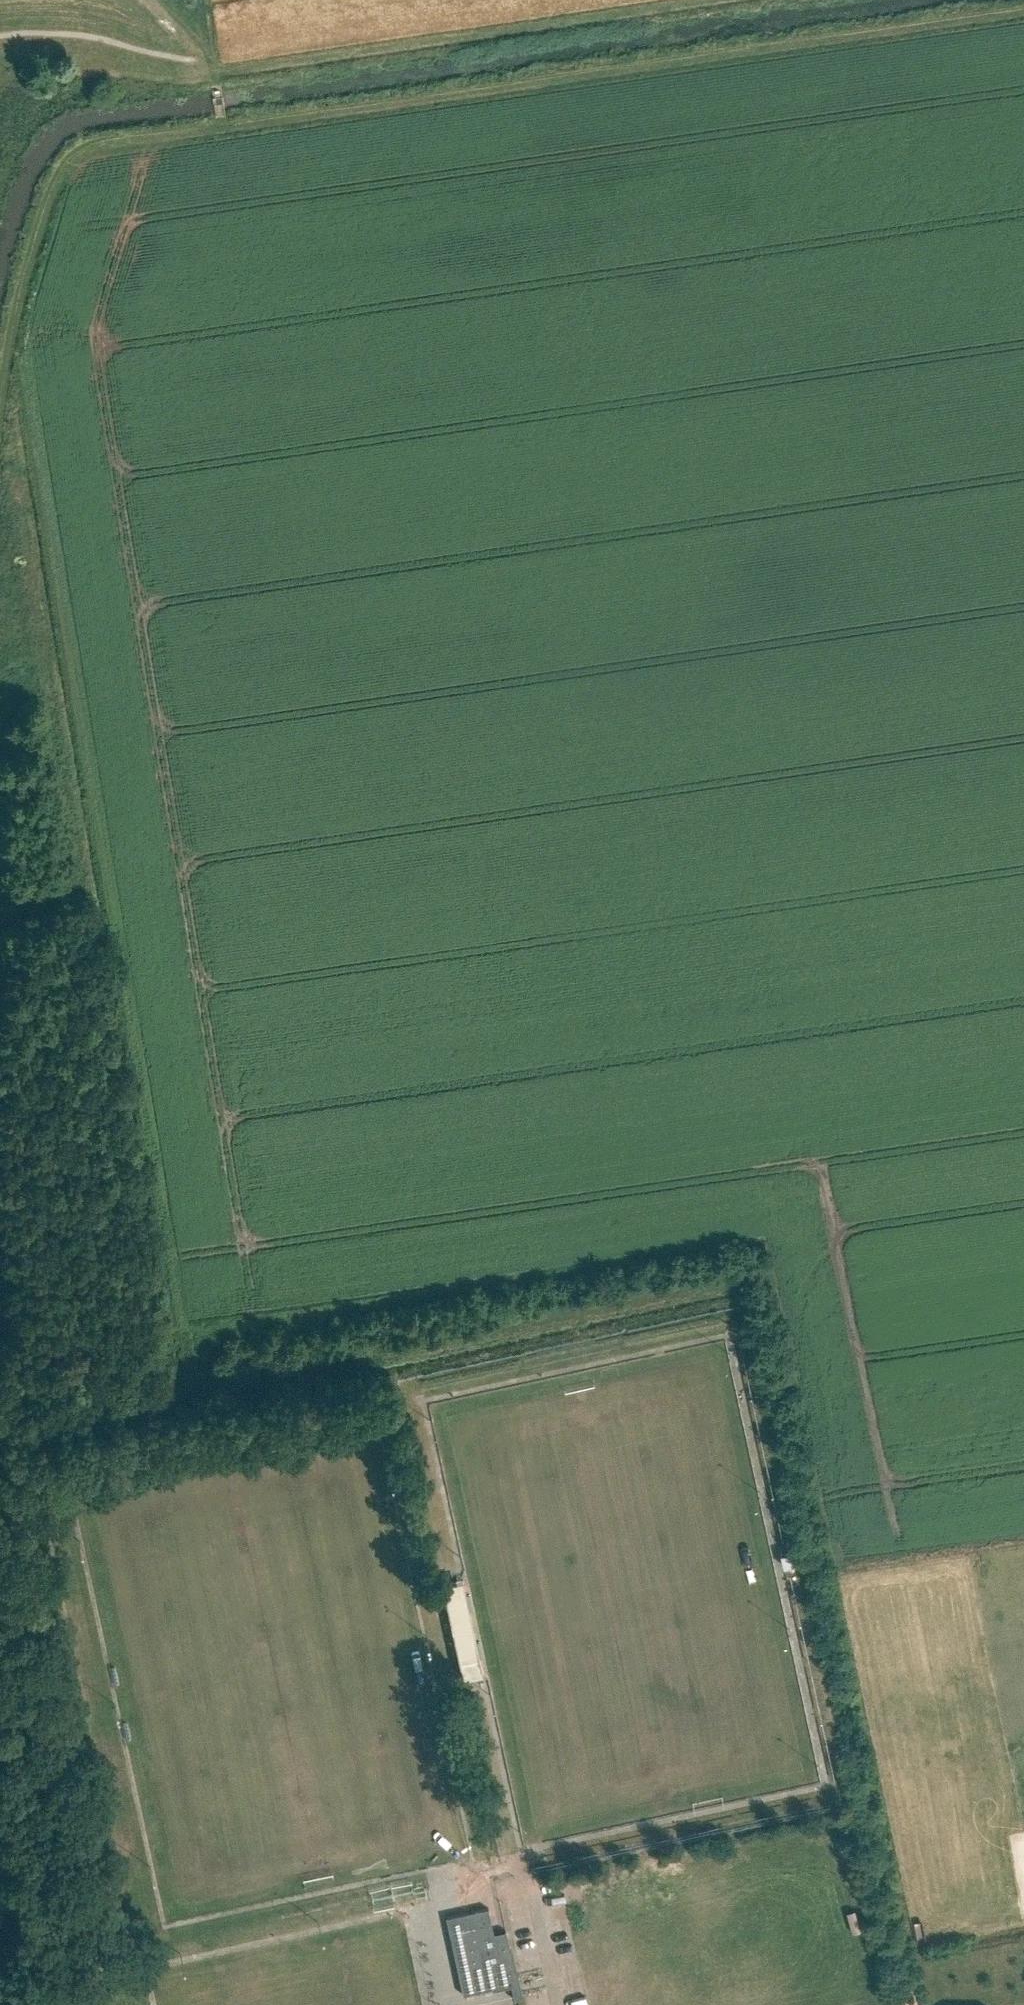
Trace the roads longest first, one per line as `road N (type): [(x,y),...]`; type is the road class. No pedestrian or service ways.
road 1 (residential): [(557,2004),(530,1884)]

